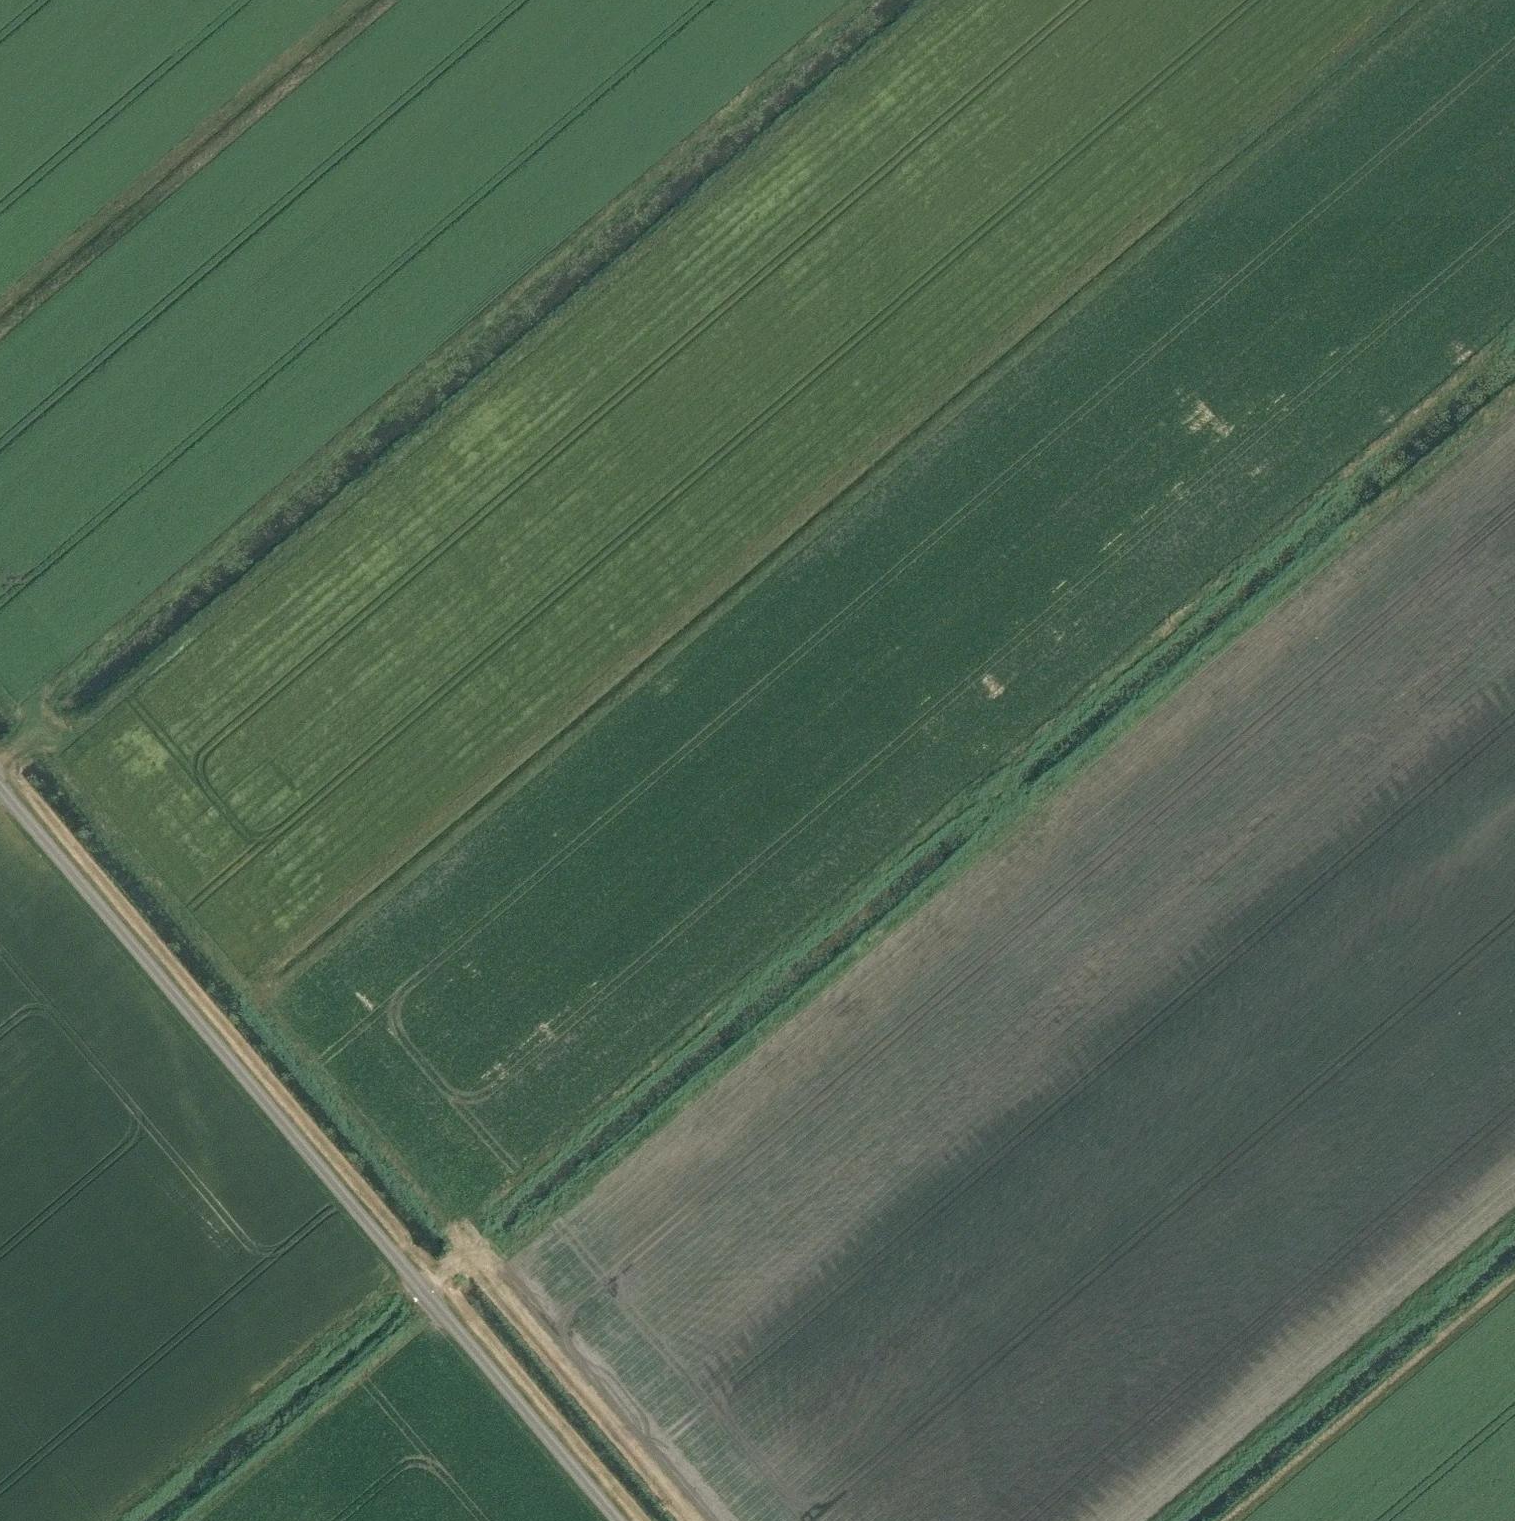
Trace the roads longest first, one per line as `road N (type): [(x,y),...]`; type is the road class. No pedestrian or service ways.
road 1 (track): [(621,1520),(0,784)]

